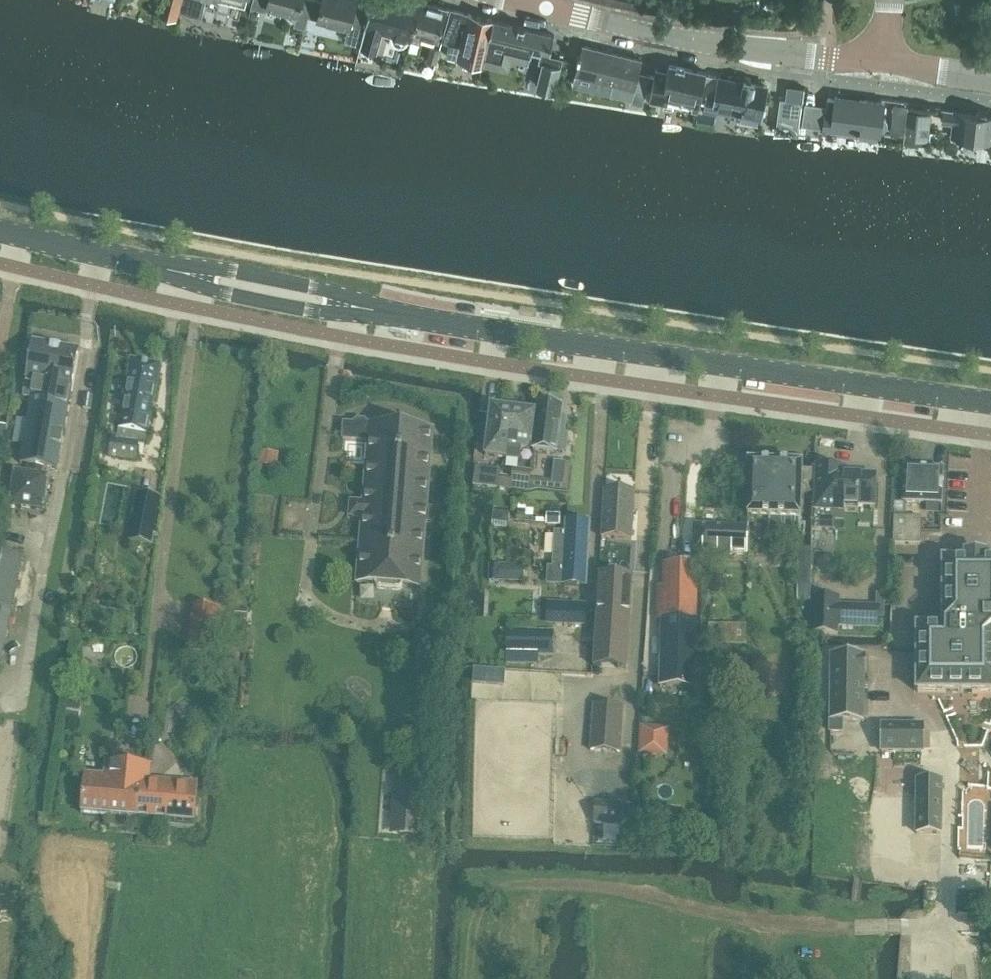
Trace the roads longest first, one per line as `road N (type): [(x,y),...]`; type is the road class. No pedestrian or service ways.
road 1 (secondary): [(0,229),(383,312),(990,403)]
road 2 (tertiary): [(725,49),(547,7)]
road 3 (tertiary): [(725,49),(884,68)]

